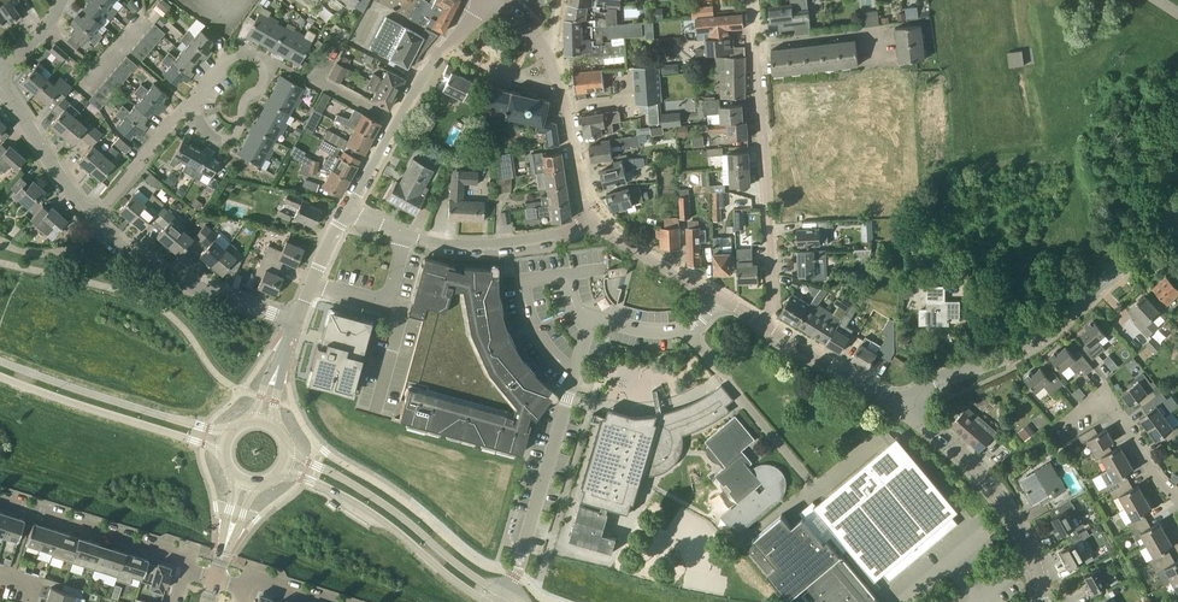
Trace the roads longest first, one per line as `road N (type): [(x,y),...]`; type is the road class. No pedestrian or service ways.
road 1 (residential): [(896,402),(1028,343),(1173,214)]
road 2 (residential): [(764,323),(775,305),(752,0)]
road 3 (tertiary): [(505,596),(350,483),(288,453)]
road 4 (residential): [(347,210),(420,241),(463,246),(517,243),(595,222)]
road 5 (tertiary): [(1043,601),(1037,566),(994,487),(896,402)]
road 6 (tertiary): [(281,473),(346,499),(487,601)]
road 7 (tertiary): [(228,435),(0,363)]
road 8 (tertiary): [(0,378),(223,452)]
road 9 (unclassified): [(575,373),(505,596)]
road 10 (residential): [(296,321),(162,271),(95,223)]
road 11 (residential): [(0,498),(190,555),(186,566)]
road 12 (unclassified): [(816,490),(688,326)]
road 13 (residential): [(1177,499),(1152,475),(1104,400),(1060,431)]
road 14 (residential): [(95,223),(0,86)]
road 15 (residential): [(95,223),(193,103)]
road 16 (tertiary): [(896,402),(764,323)]
road 17 (residential): [(272,63),(240,109),(235,136),(223,141),(209,133),(193,103)]
road 18 (tertiary): [(595,222),(557,84)]
road 19 (tertiary): [(718,295),(595,222)]
road 20 (residential): [(336,43),(314,79),(395,122)]
road 21 (residential): [(296,321),(347,210)]

